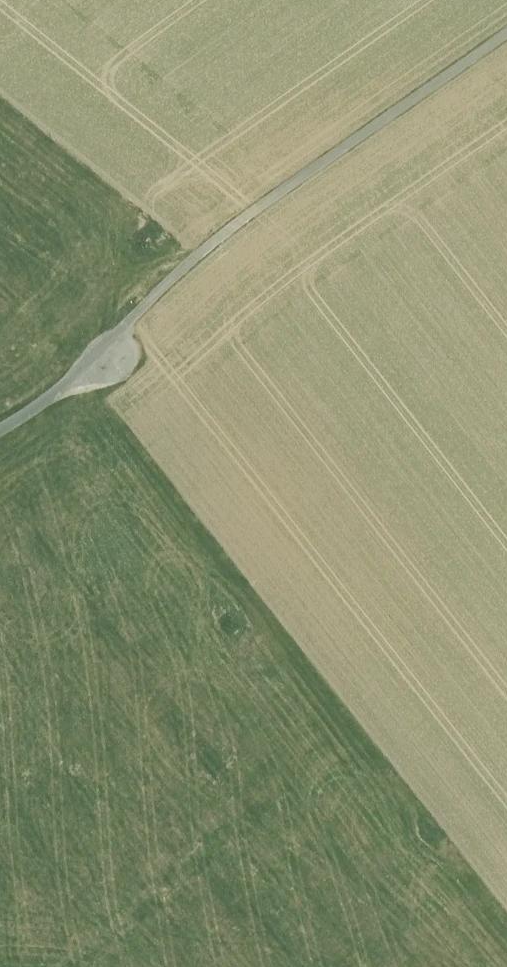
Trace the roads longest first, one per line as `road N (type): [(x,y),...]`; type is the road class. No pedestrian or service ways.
road 1 (track): [(506,35),(225,236),(119,333)]

